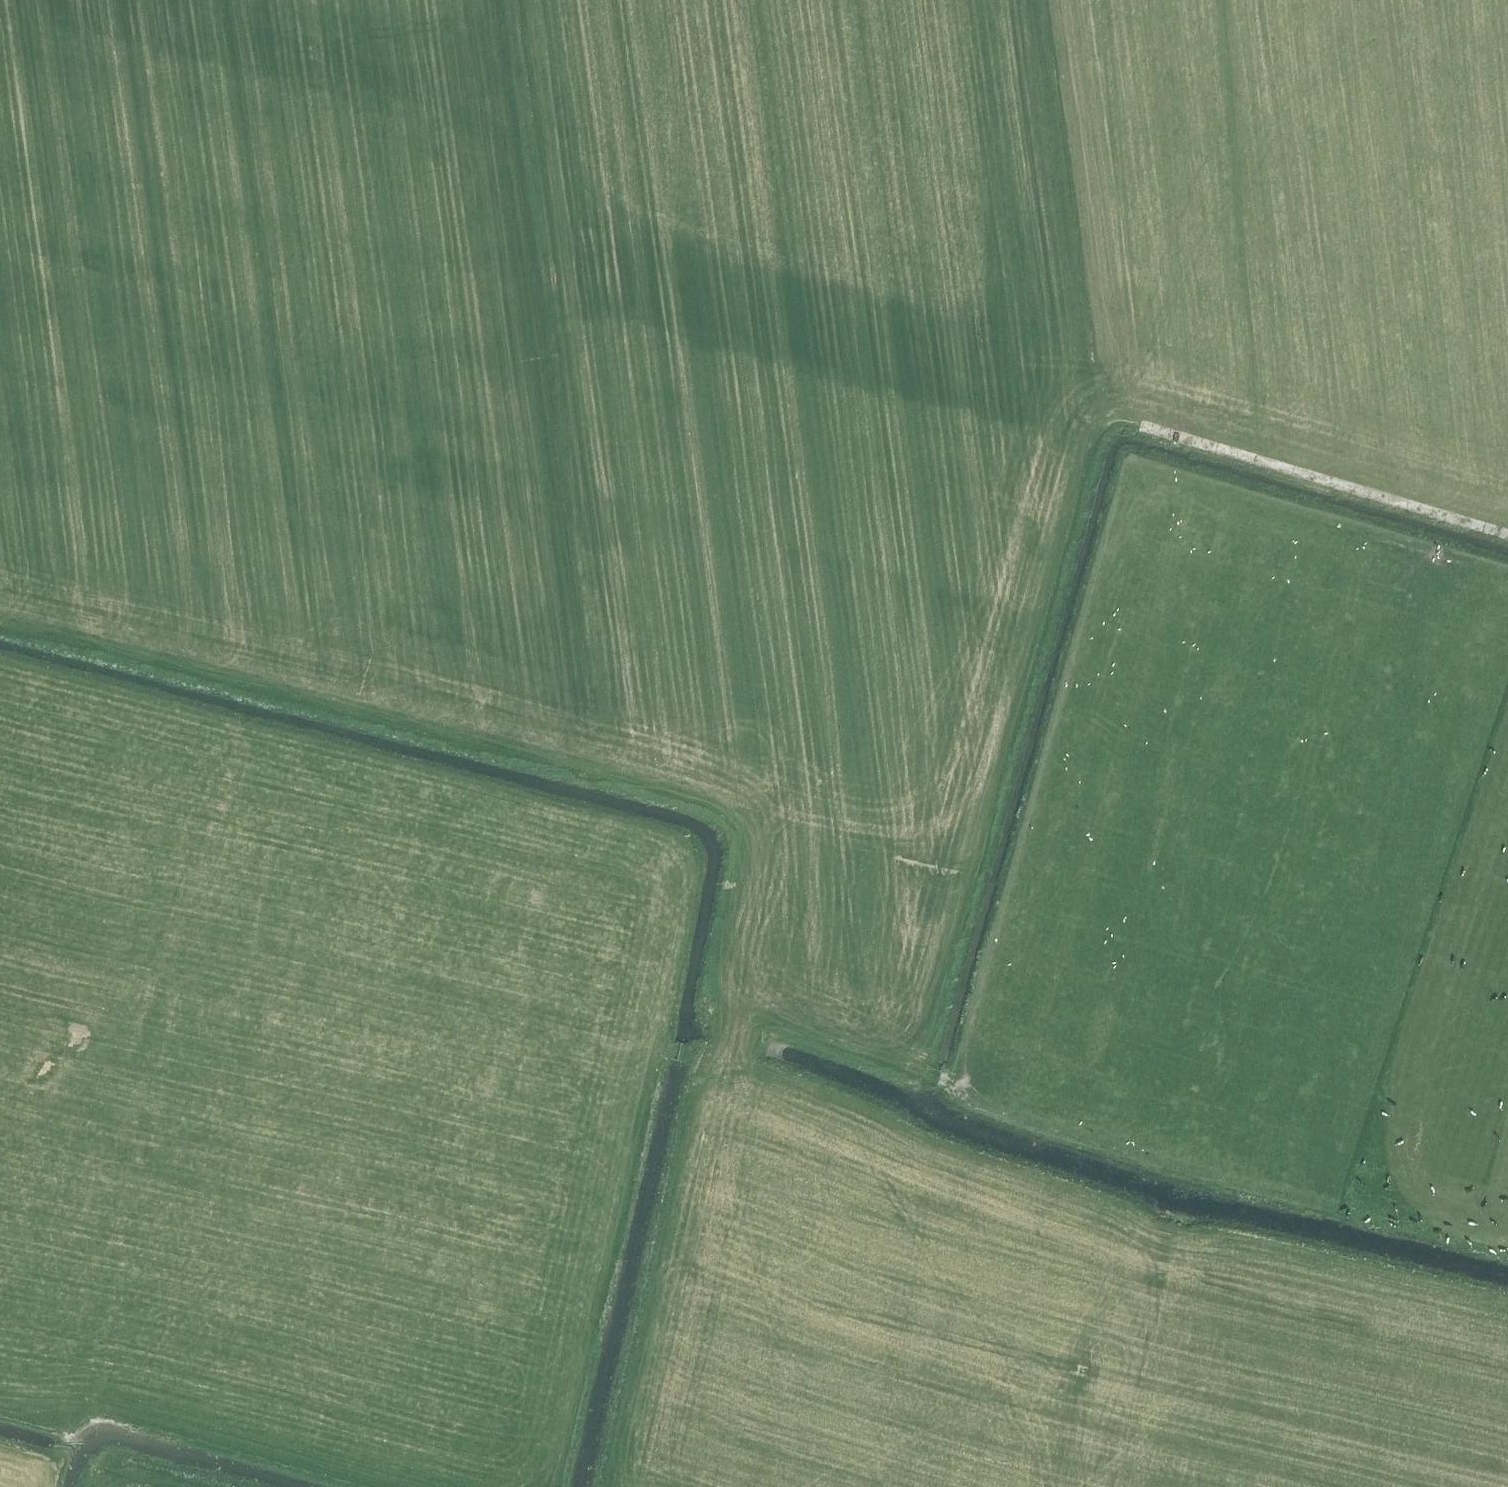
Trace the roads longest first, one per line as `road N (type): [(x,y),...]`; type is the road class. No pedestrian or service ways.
road 1 (track): [(1507,535),(1141,425)]

